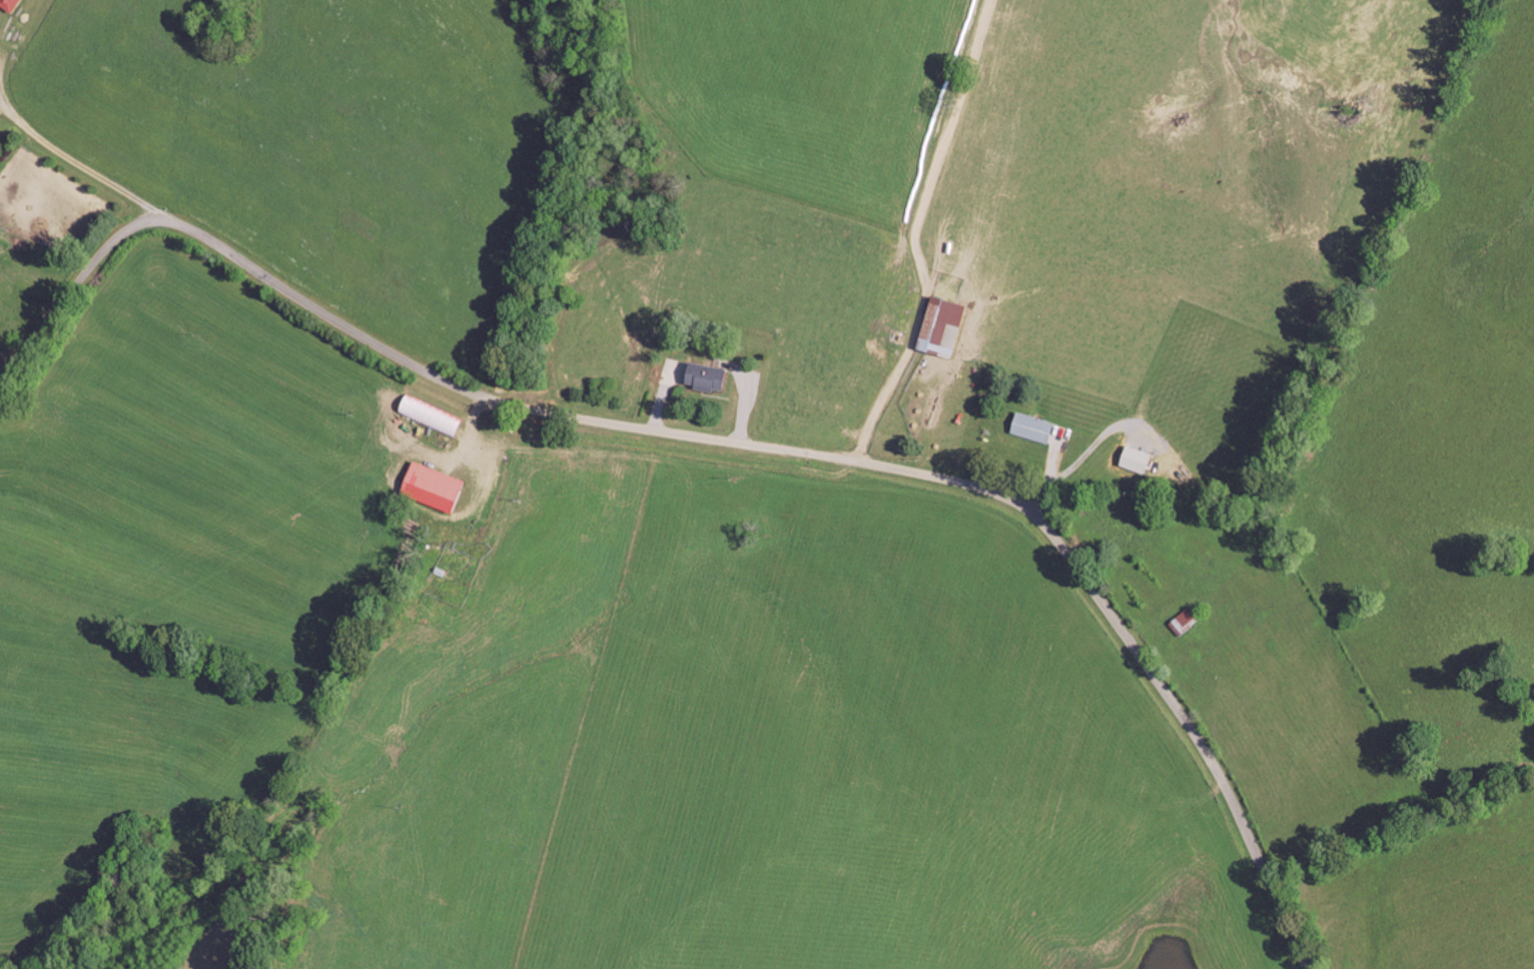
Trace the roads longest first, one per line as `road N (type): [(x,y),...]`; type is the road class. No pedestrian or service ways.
road 1 (residential): [(1307,968),(1220,783),(1166,697),(1059,545),(990,493),(832,457),(494,403),(414,368),(173,225),(153,223),(115,240),(24,352),(0,370)]
road 2 (residential): [(859,462),(927,163),(976,0)]
road 3 (track): [(1090,590),(1221,469),(1265,419),(1315,338)]

